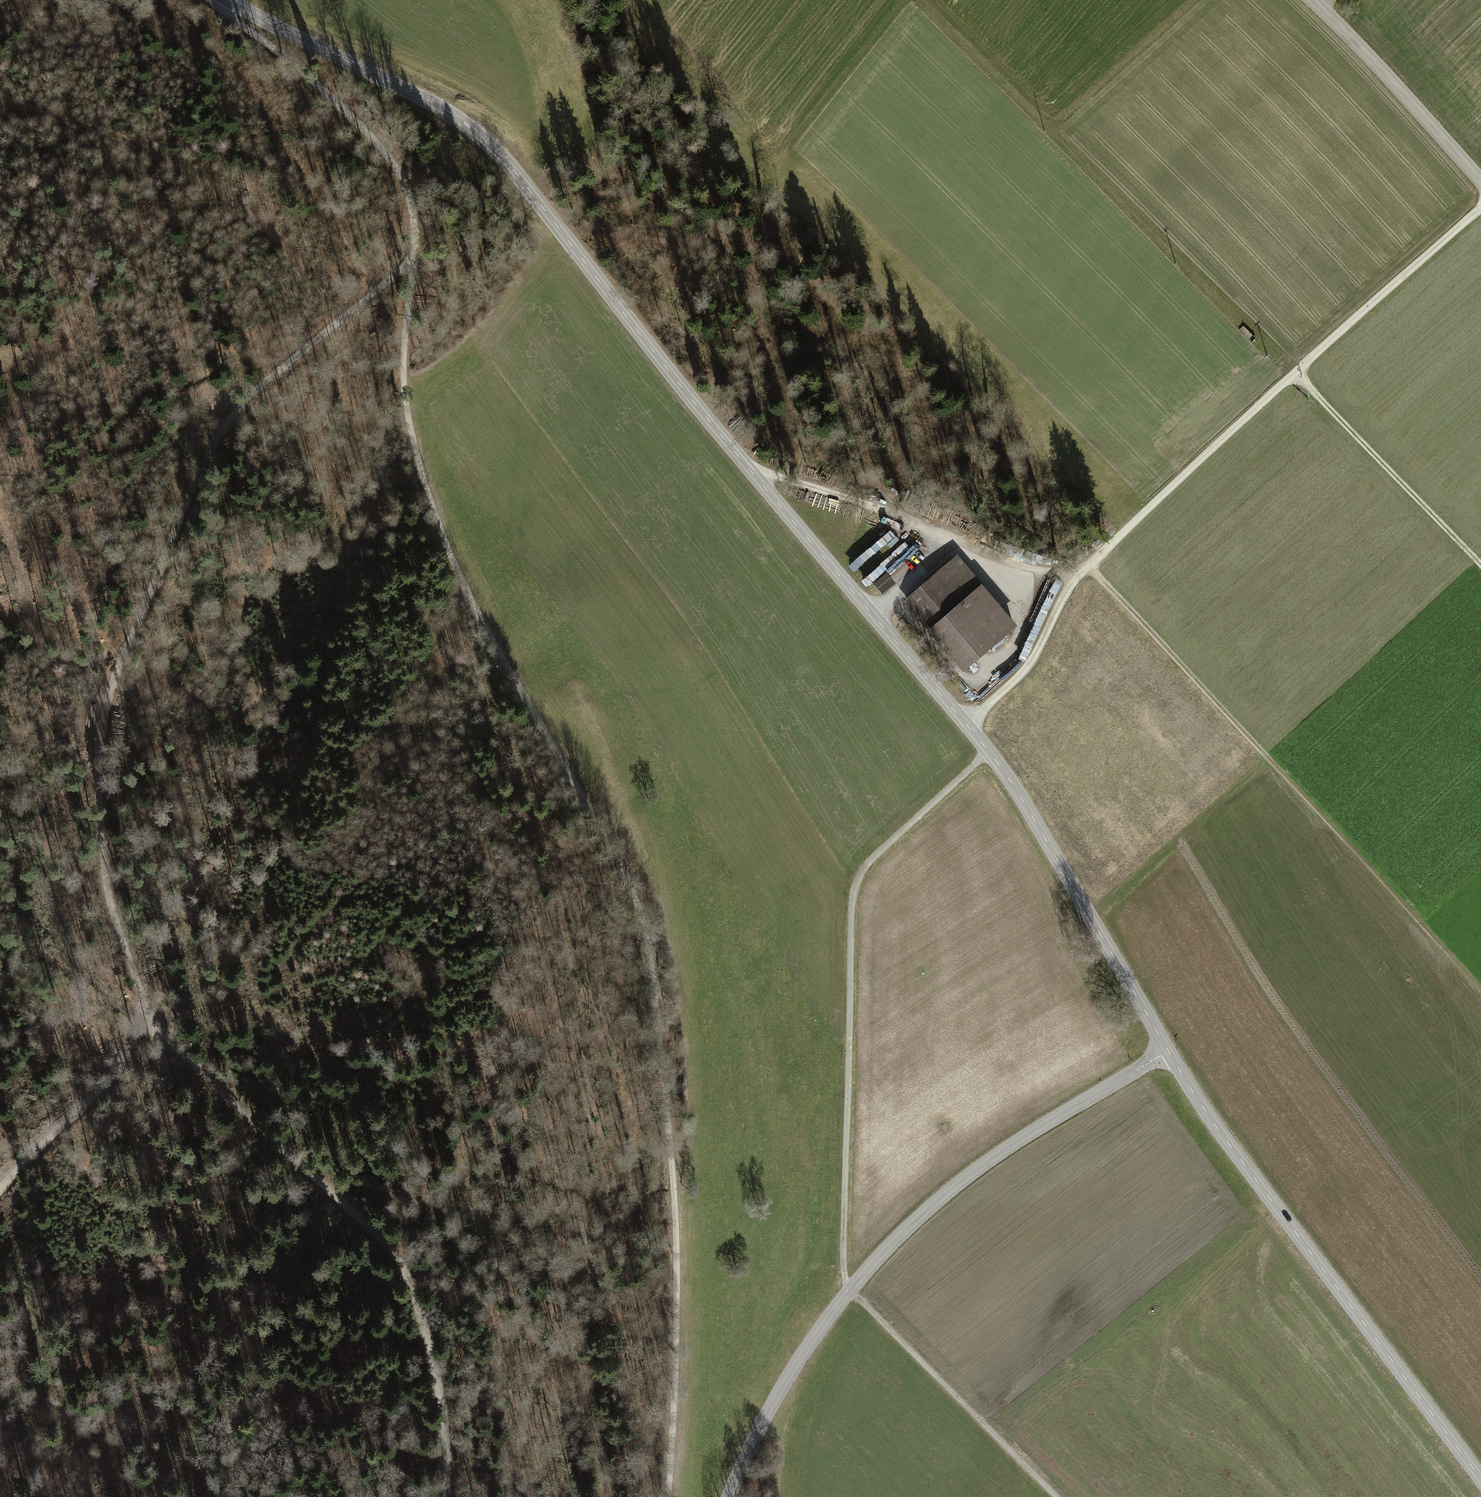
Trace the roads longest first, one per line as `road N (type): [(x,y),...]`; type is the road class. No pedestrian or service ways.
road 1 (track): [(667,1496),(675,1252),(650,968),(624,878),(482,623),(434,521),(404,409),(415,250)]
road 2 (track): [(988,751),(863,867),(851,894),(843,1262),(850,1288),(1058,1496)]
road 3 (track): [(148,1014),(110,907),(97,840),(94,767),(104,694),(179,500),(234,414),(415,250)]
road 4 (tertiary): [(1168,1055),(988,751),(682,389)]
road 5 (tertiary): [(727,1496),(807,1343),(916,1221),(1030,1133),(1168,1055)]
road 6 (tertiary): [(229,0),(437,107),(480,137),(682,389)]
road 7 (track): [(451,1496),(437,1376),(392,1256),(313,1166),(203,1078),(148,1014)]
road 8 (track): [(1089,567),(1480,995)]
road 9 (tertiary): [(1480,1481),(1168,1055)]
road 10 (track): [(241,1496),(187,1165),(148,1014)]
road 11 (track): [(415,250),(414,215),(393,161),(361,119),(212,0)]
road 12 (track): [(881,603),(960,680),(973,678),(1020,631),(984,547)]
road 13 (track): [(1480,566),(1295,373)]
road 14 (unclassified): [(1480,182),(1311,0)]
road 15 (track): [(148,1014),(103,1086),(0,1184)]
road 16 (track): [(748,472),(950,533)]
road 17 (track): [(534,119),(506,0)]

